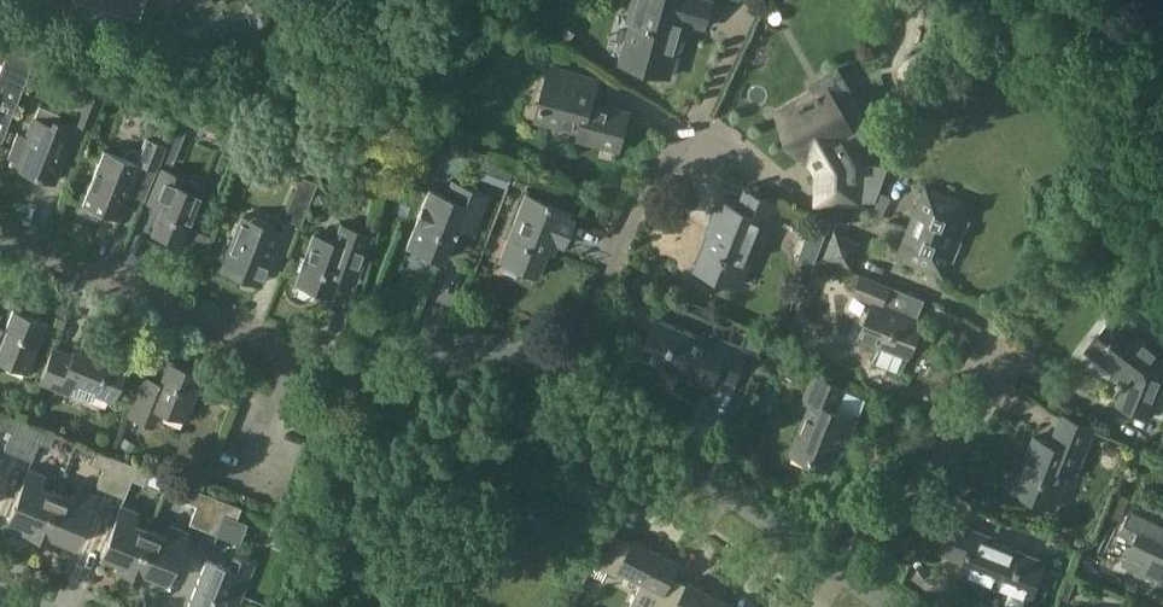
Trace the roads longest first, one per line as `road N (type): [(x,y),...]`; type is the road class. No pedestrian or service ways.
road 1 (residential): [(319,606),(370,410),(389,385),(430,359),(469,350),(511,350),(557,369)]
road 2 (residential): [(351,375),(0,241)]
road 3 (residential): [(557,369),(840,571)]
road 4 (residential): [(840,571),(886,505),(942,460),(970,423),(993,390),(1006,338)]
road 5 (residential): [(557,369),(633,212),(689,136),(707,131)]

